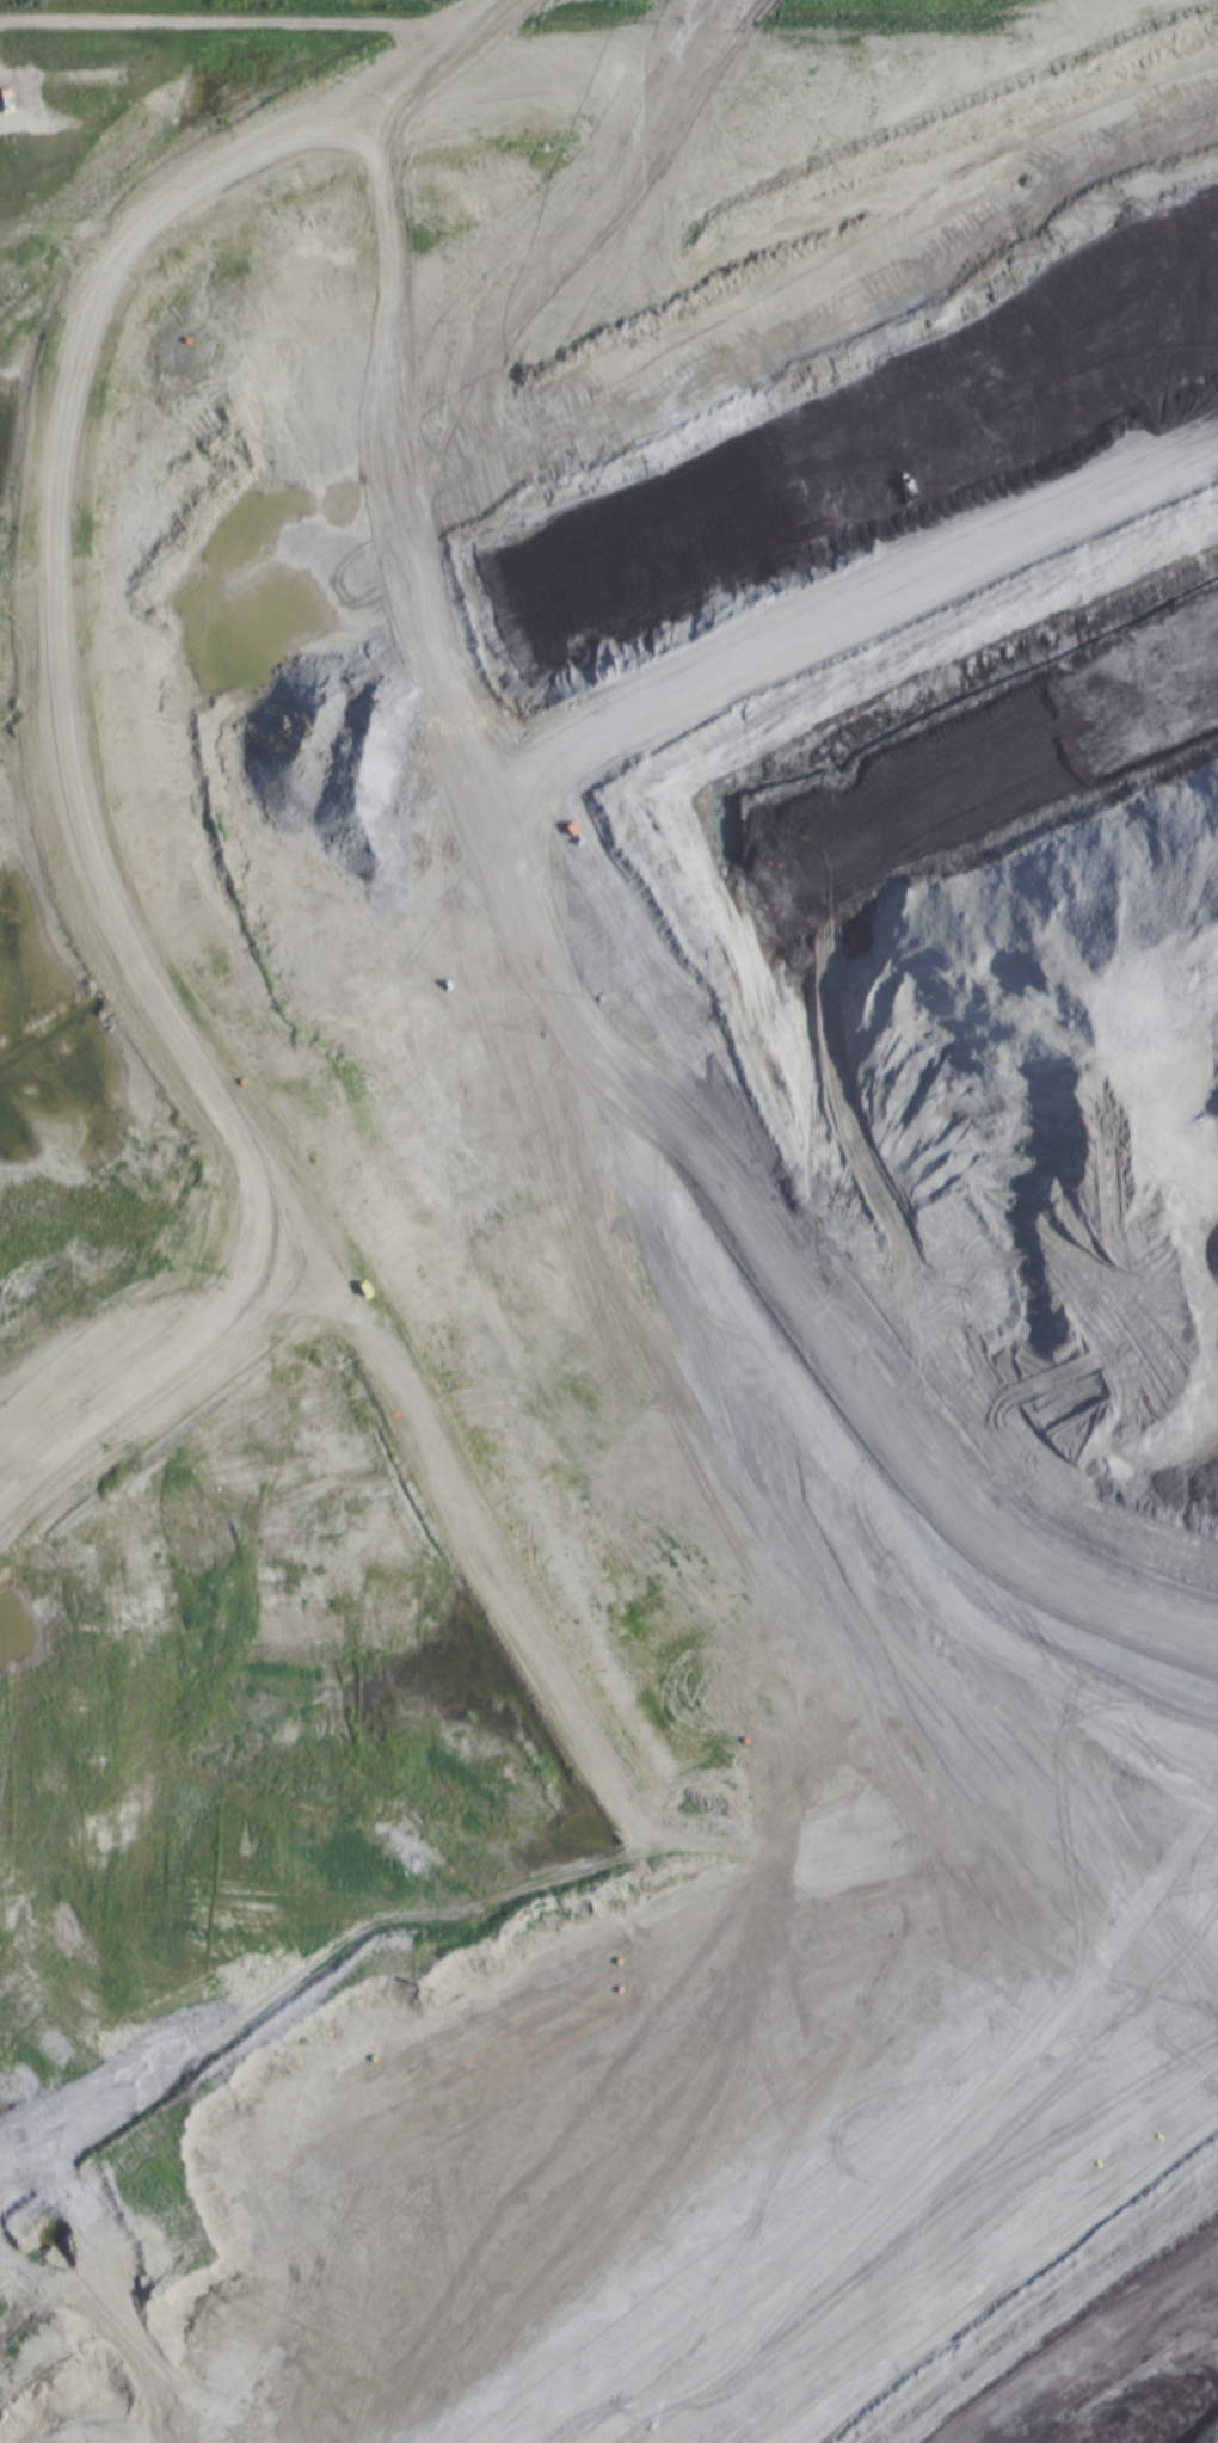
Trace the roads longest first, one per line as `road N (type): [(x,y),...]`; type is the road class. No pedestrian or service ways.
road 1 (track): [(1217,19),(0,19)]

